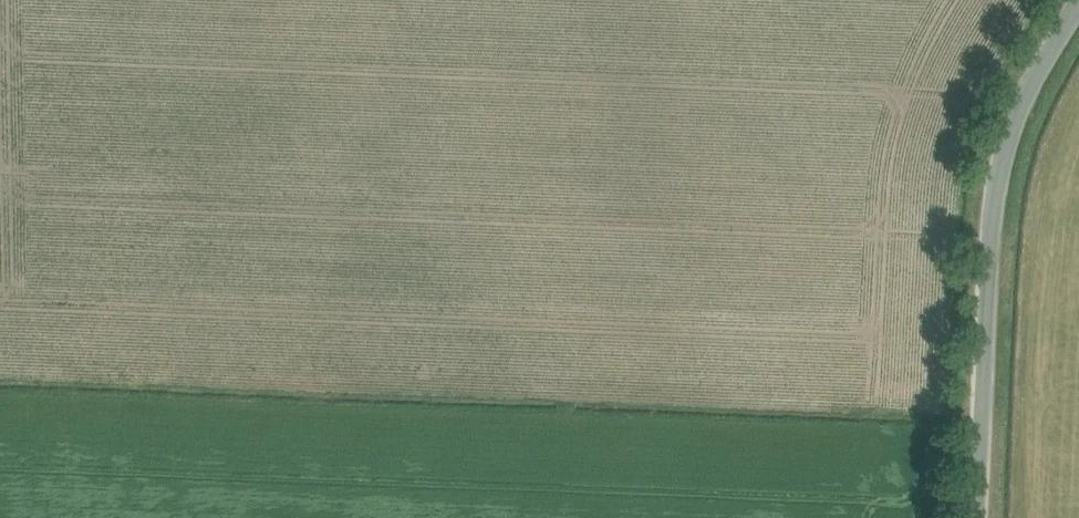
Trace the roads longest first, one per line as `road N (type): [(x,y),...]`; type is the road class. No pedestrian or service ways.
road 1 (unclassified): [(978,517),(996,187),(1026,93),(1078,8)]

